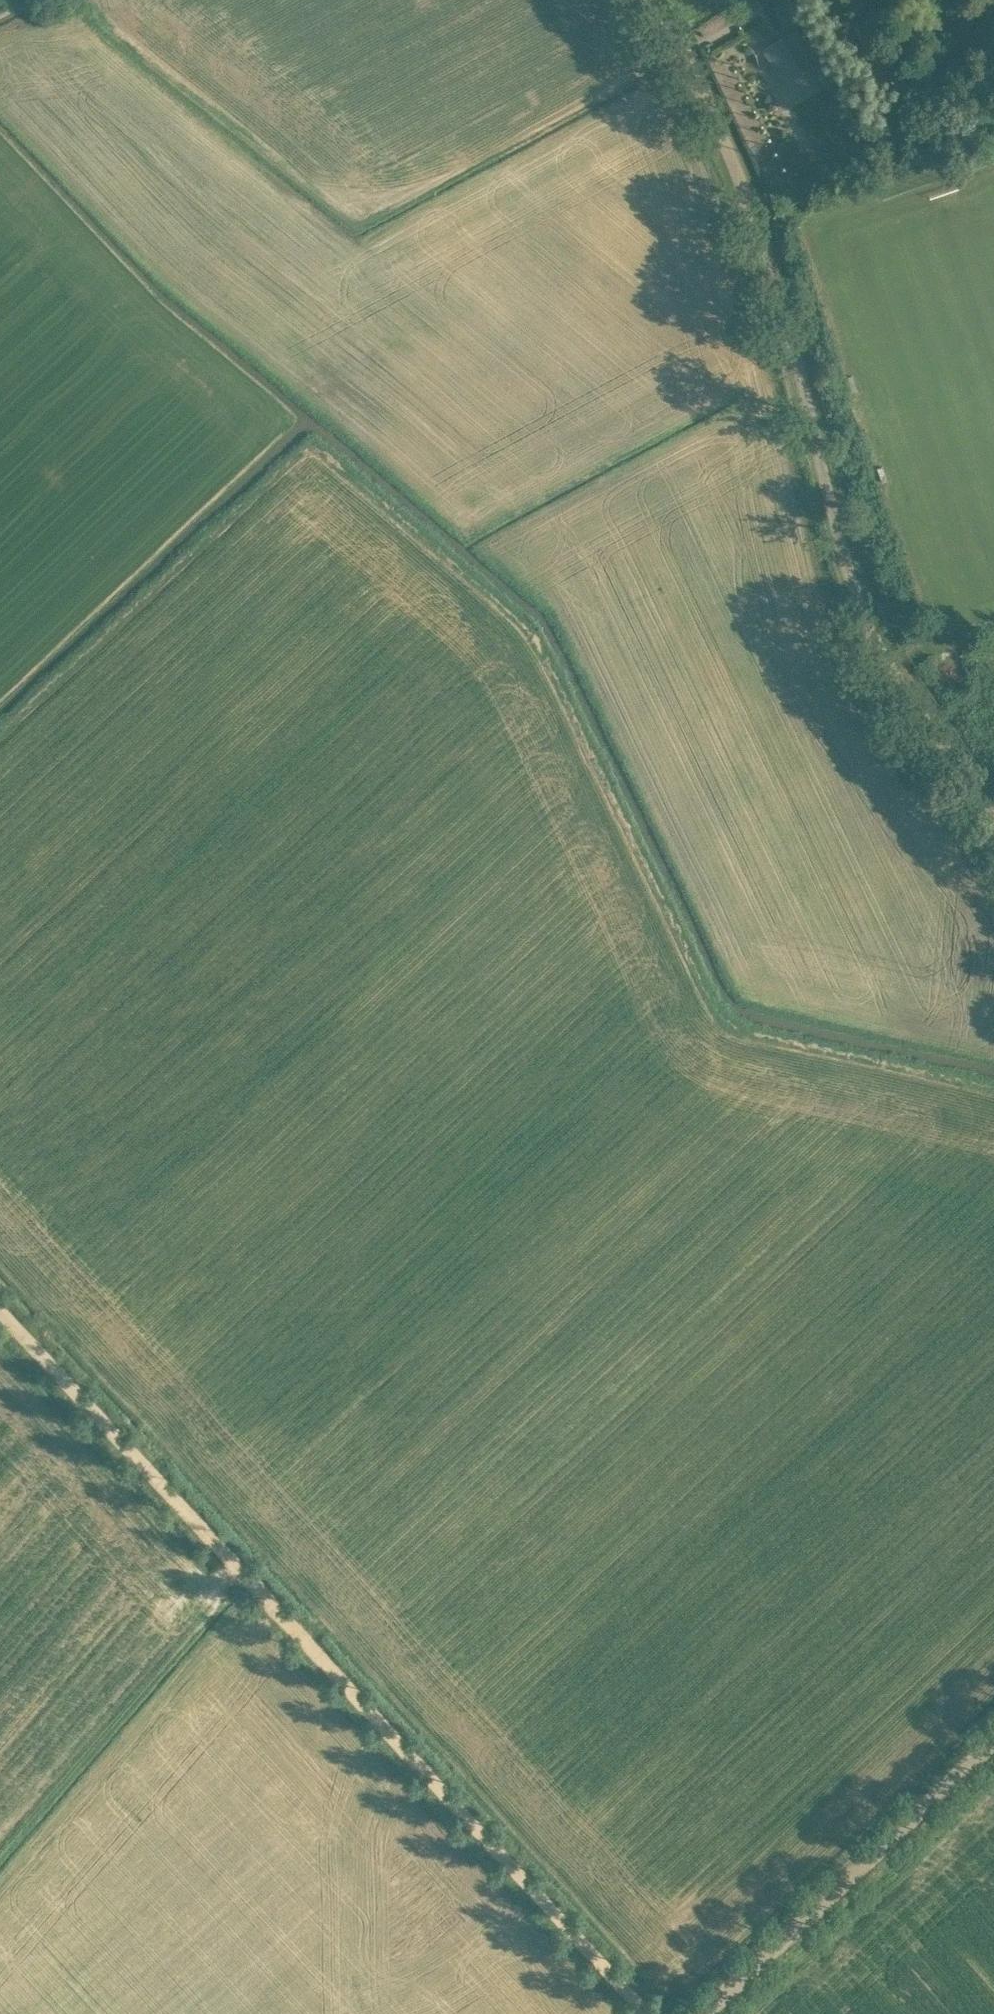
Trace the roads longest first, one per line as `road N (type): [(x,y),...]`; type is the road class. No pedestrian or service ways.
road 1 (track): [(649,2013),(0,1304)]
road 2 (track): [(993,829),(878,664),(845,597),(738,180),(716,122)]
road 3 (unclassified): [(701,2013),(993,1742)]
road 4 (unclassified): [(716,122),(651,0)]

